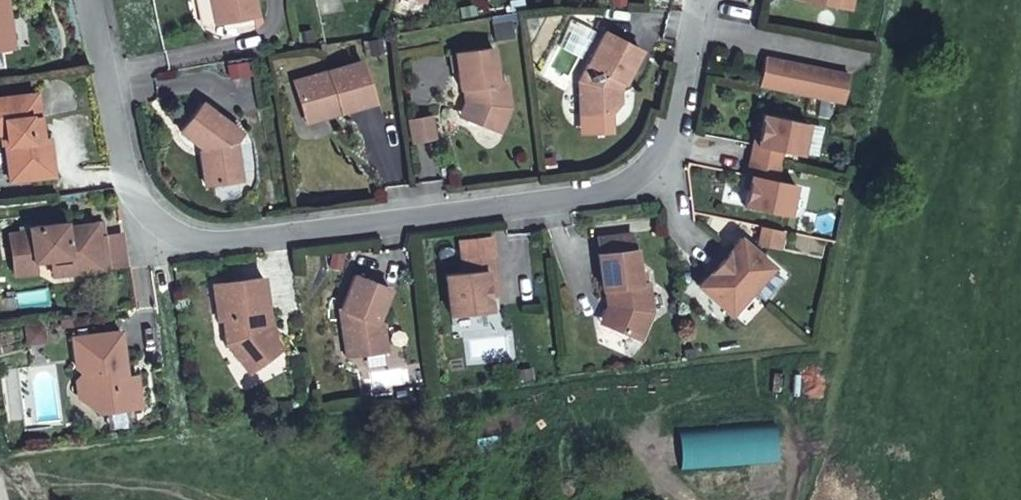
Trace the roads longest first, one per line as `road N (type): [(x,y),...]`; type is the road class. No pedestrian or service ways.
road 1 (residential): [(702,0),(675,148),(646,179),(190,242),(150,221),(100,0)]

